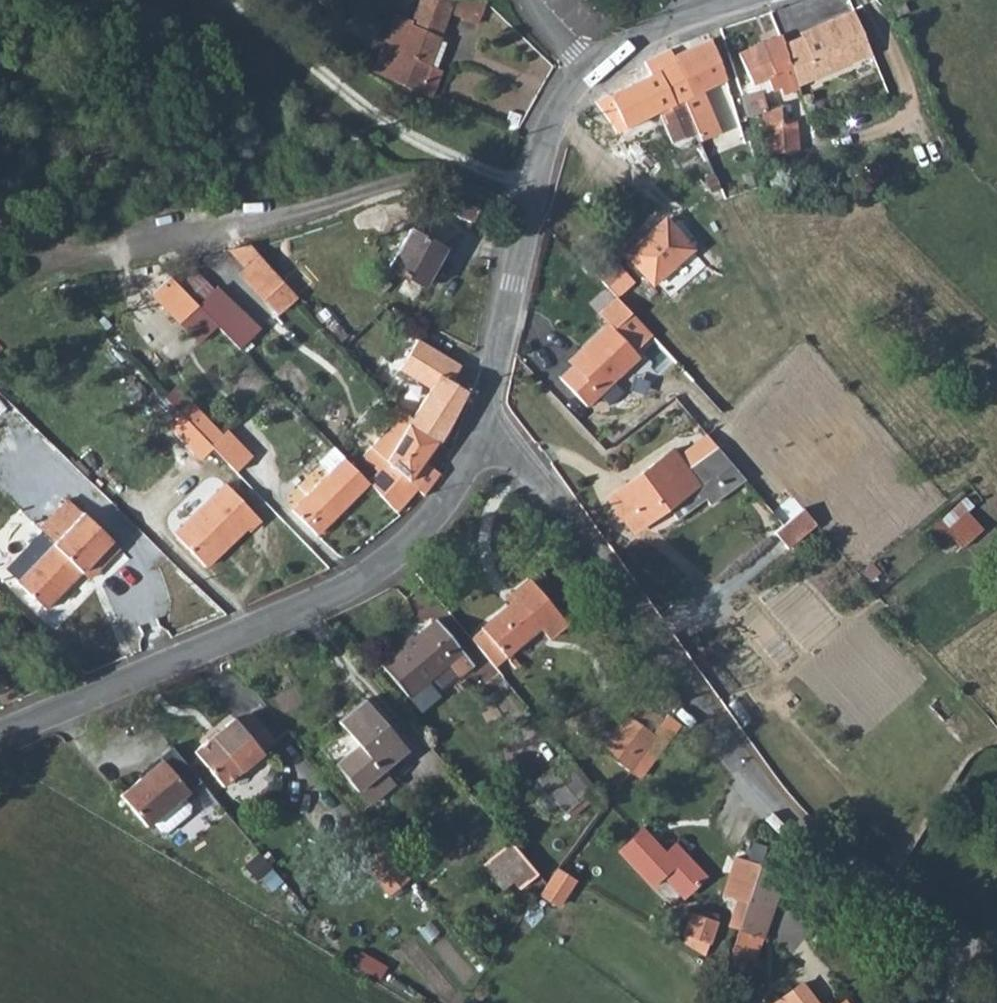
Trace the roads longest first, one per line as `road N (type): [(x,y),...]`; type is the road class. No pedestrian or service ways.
road 1 (residential): [(587,66),(553,114),(475,430),(454,485),(413,535),(346,584),(0,732)]
road 2 (track): [(230,0),(388,130),(531,193)]
road 3 (residential): [(700,12),(621,41),(587,66)]

